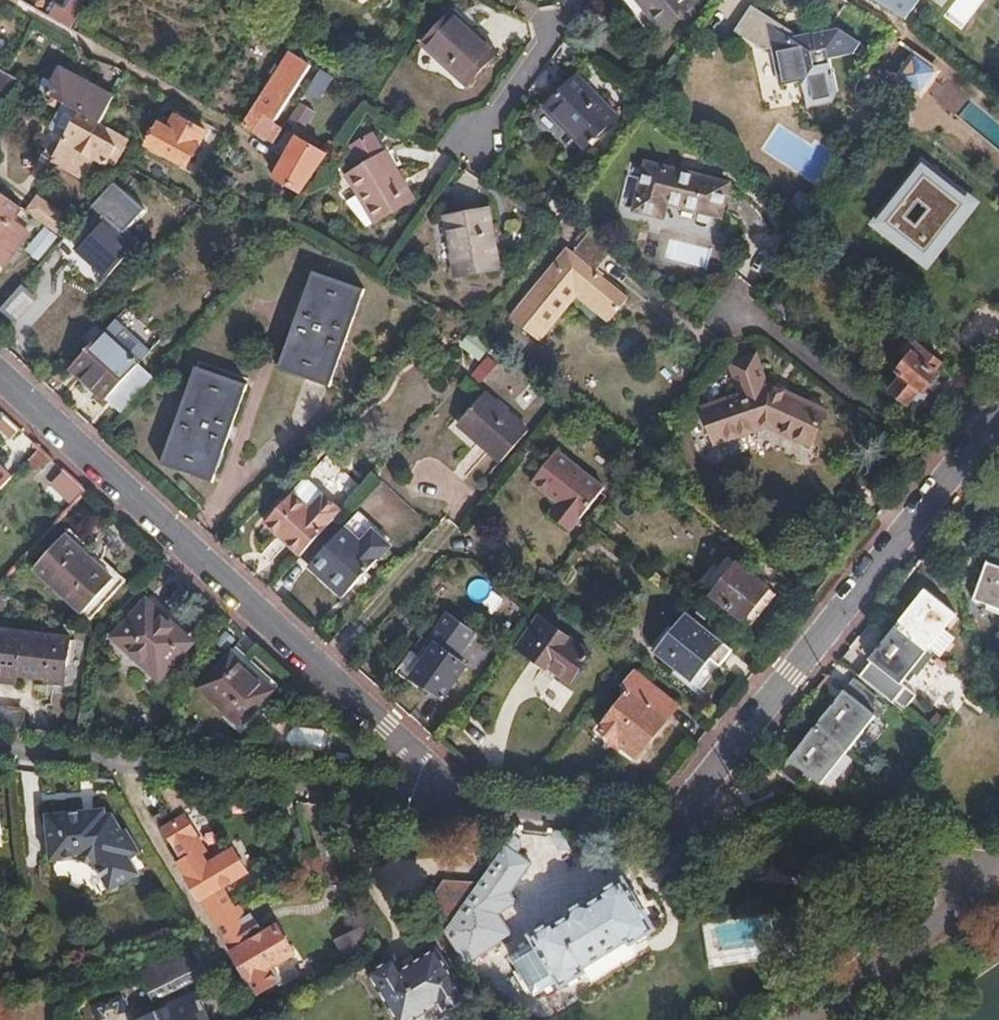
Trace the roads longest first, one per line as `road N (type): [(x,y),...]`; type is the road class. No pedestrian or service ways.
road 1 (residential): [(0,374),(386,724),(459,806)]
road 2 (residential): [(659,831),(998,418)]
road 3 (residential): [(459,806),(0,755)]
road 4 (residential): [(998,865),(659,831)]
road 5 (residential): [(998,873),(798,1019)]
road 6 (residential): [(659,831),(459,806)]

